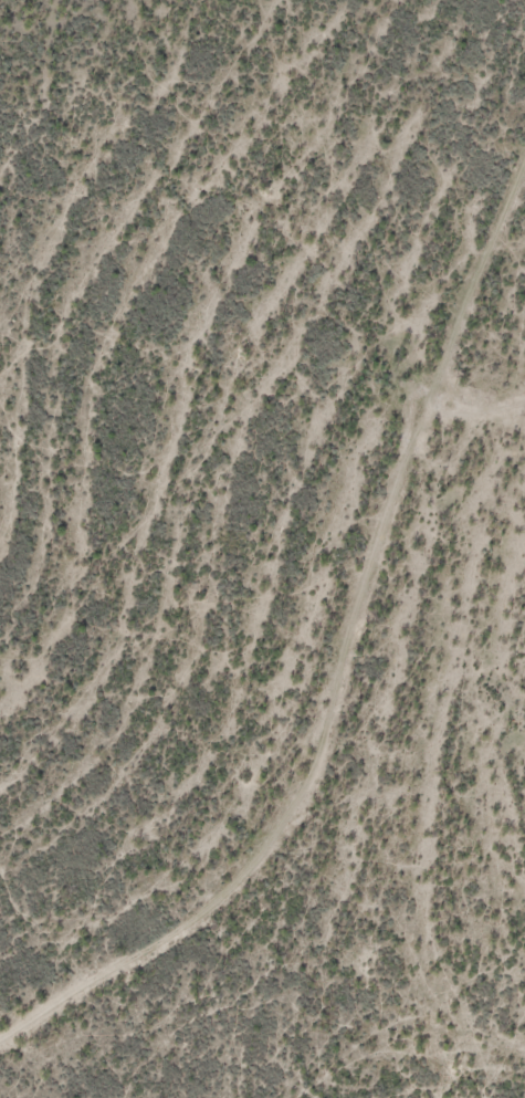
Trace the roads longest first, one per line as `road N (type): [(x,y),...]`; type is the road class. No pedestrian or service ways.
road 1 (residential): [(0,1040),(177,933),(315,783),(371,568),(524,170)]

